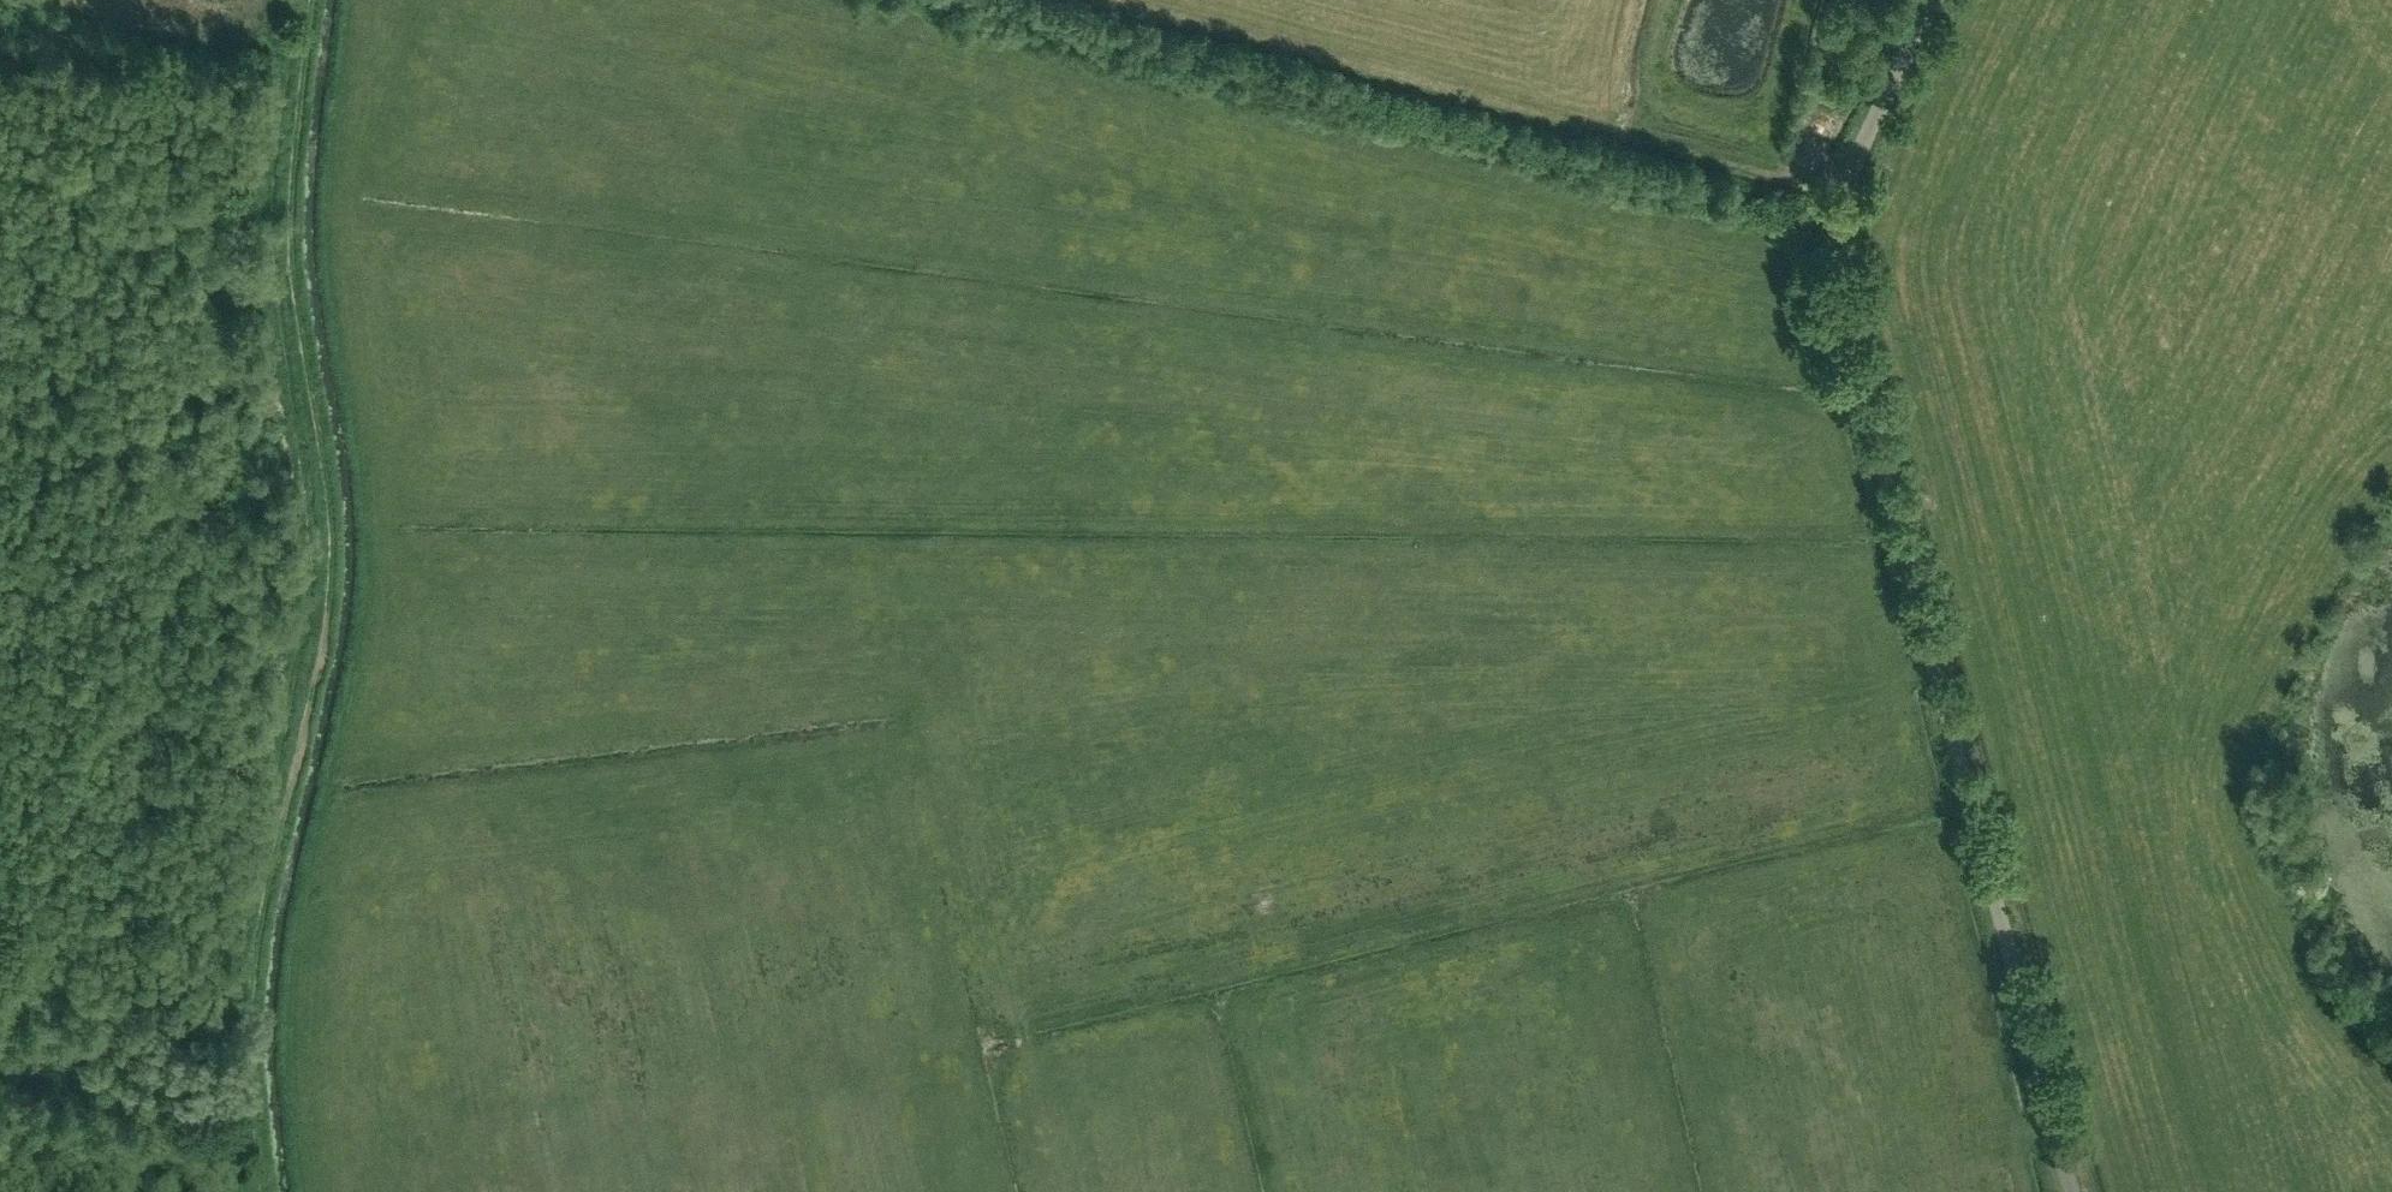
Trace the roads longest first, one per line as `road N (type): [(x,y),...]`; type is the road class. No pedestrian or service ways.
road 1 (unclassified): [(2070,1191),(1842,313),(1843,194),(1935,0)]

